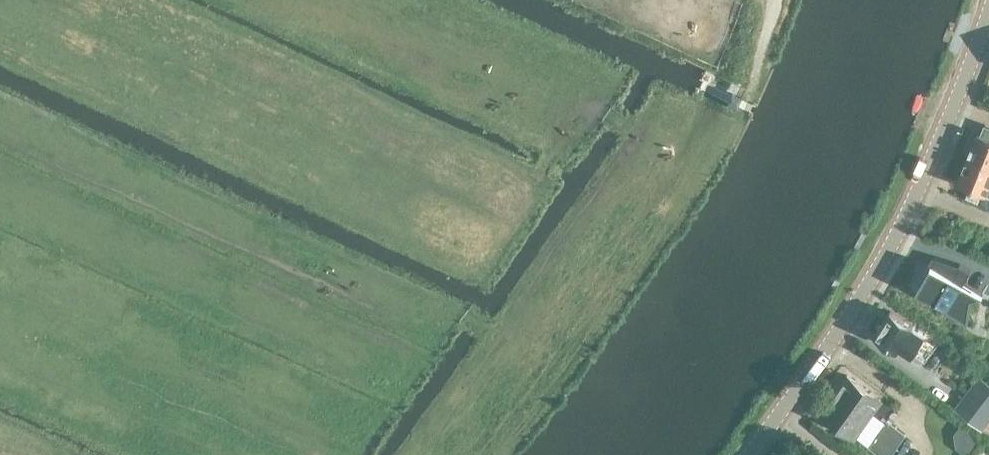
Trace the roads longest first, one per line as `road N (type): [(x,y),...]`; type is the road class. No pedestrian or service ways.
road 1 (track): [(482,454),(734,117),(781,0)]
road 2 (tertiary): [(751,454),(871,275),(952,107),(988,4)]

